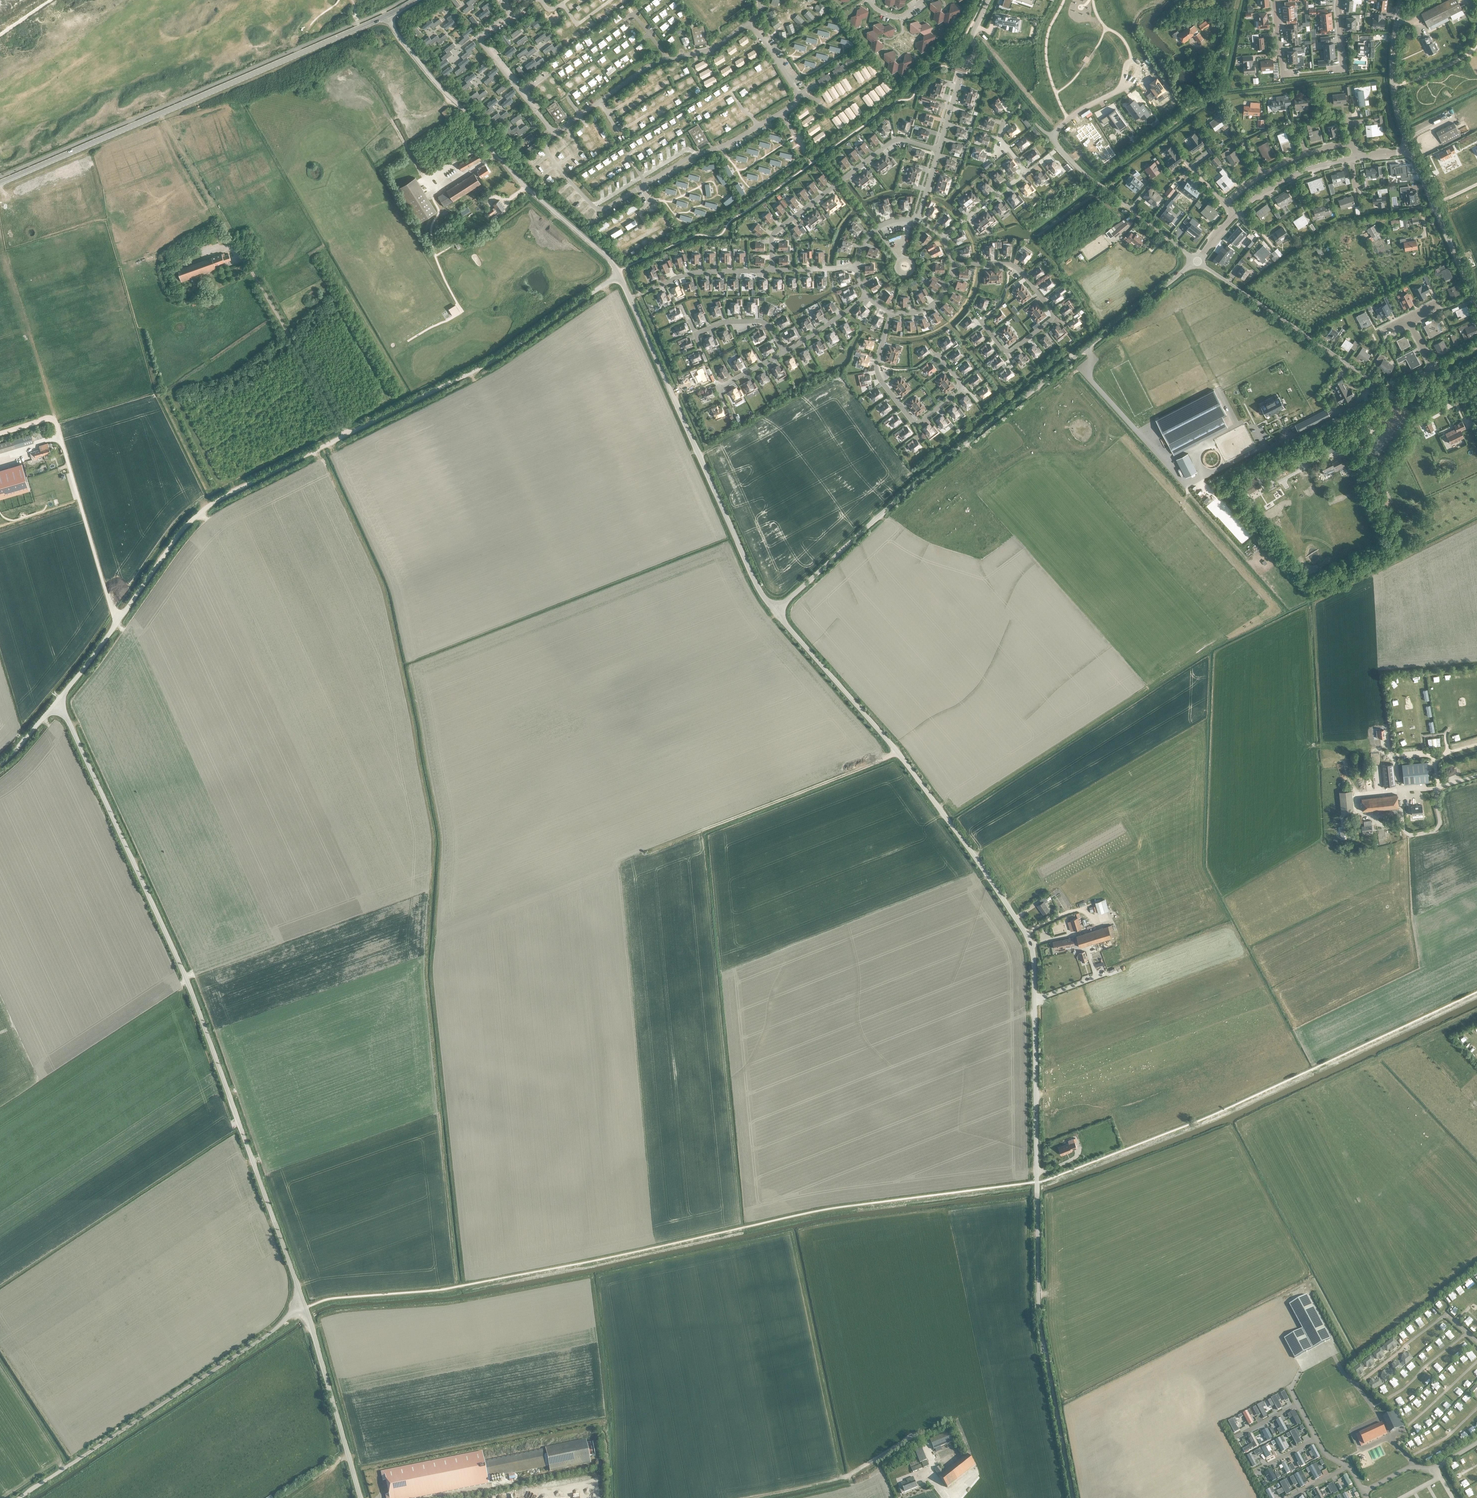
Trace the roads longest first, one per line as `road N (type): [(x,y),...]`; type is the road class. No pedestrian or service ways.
road 1 (unclassified): [(1072,1497),(1040,1327),(1031,945),(894,750),(775,610)]
road 2 (unclassified): [(63,694),(211,505),(497,360),(619,275)]
road 3 (unclassified): [(297,1282),(180,960),(68,718)]
road 4 (unclassified): [(775,610),(923,476),(1196,261)]
road 5 (track): [(0,228),(5,252),(105,219),(155,395),(211,505)]
road 6 (secondary): [(0,183),(388,15)]
road 7 (unclassified): [(775,610),(619,275)]
road 8 (unclassified): [(619,275),(516,176),(388,15)]
road 9 (unclassified): [(21,1497),(283,1323)]
road 10 (residential): [(1196,261),(1055,143),(1068,119),(1121,88)]
road 11 (unclassified): [(1388,387),(1196,261)]
road 12 (unclassified): [(361,1497),(308,1316)]
road 13 (unclassified): [(1476,305),(1410,148)]
road 14 (unclassified): [(1410,148),(1393,78),(1400,0)]

